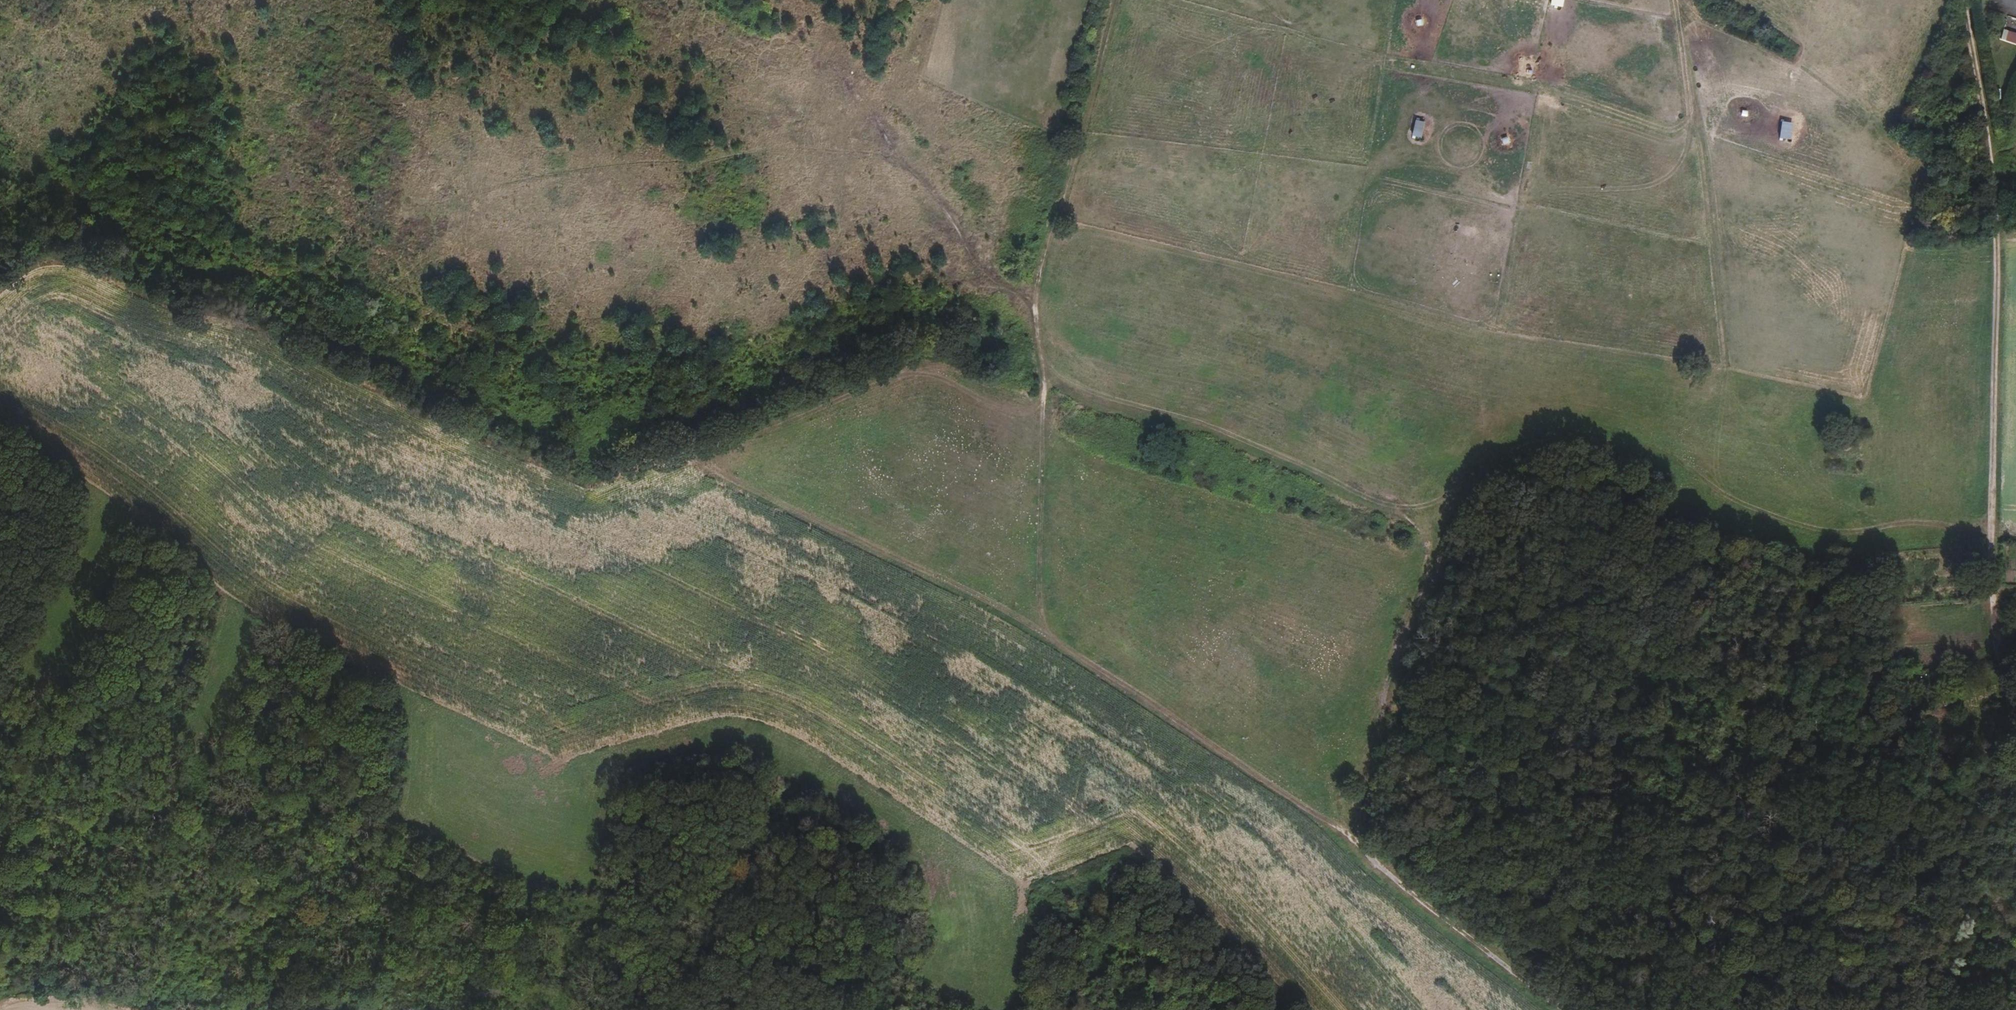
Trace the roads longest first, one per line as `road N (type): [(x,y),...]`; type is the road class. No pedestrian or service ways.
road 1 (track): [(1565,1009),(1311,810),(1049,629),(1040,305),(1048,252),(1087,139),(1089,84),(1119,0)]
road 2 (track): [(2015,725),(1996,572),(1994,146),(1967,0)]

